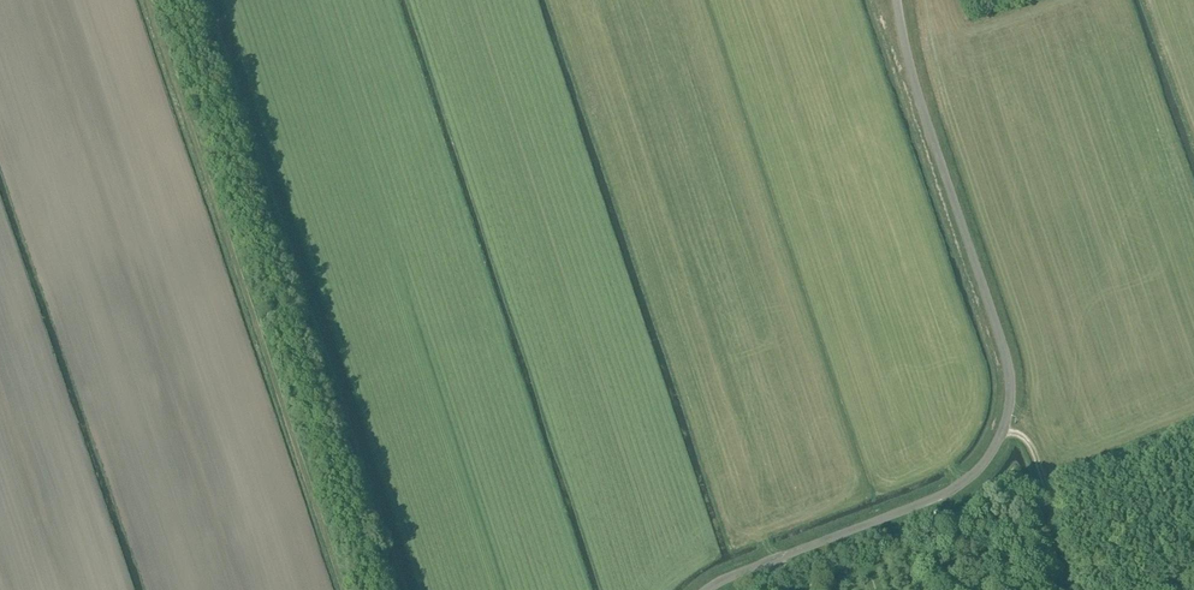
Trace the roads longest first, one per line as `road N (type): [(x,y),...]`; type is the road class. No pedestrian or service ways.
road 1 (unclassified): [(706,589),(953,488),(977,471),(1003,429),(1010,400),(1005,355),(926,125),(897,0)]

